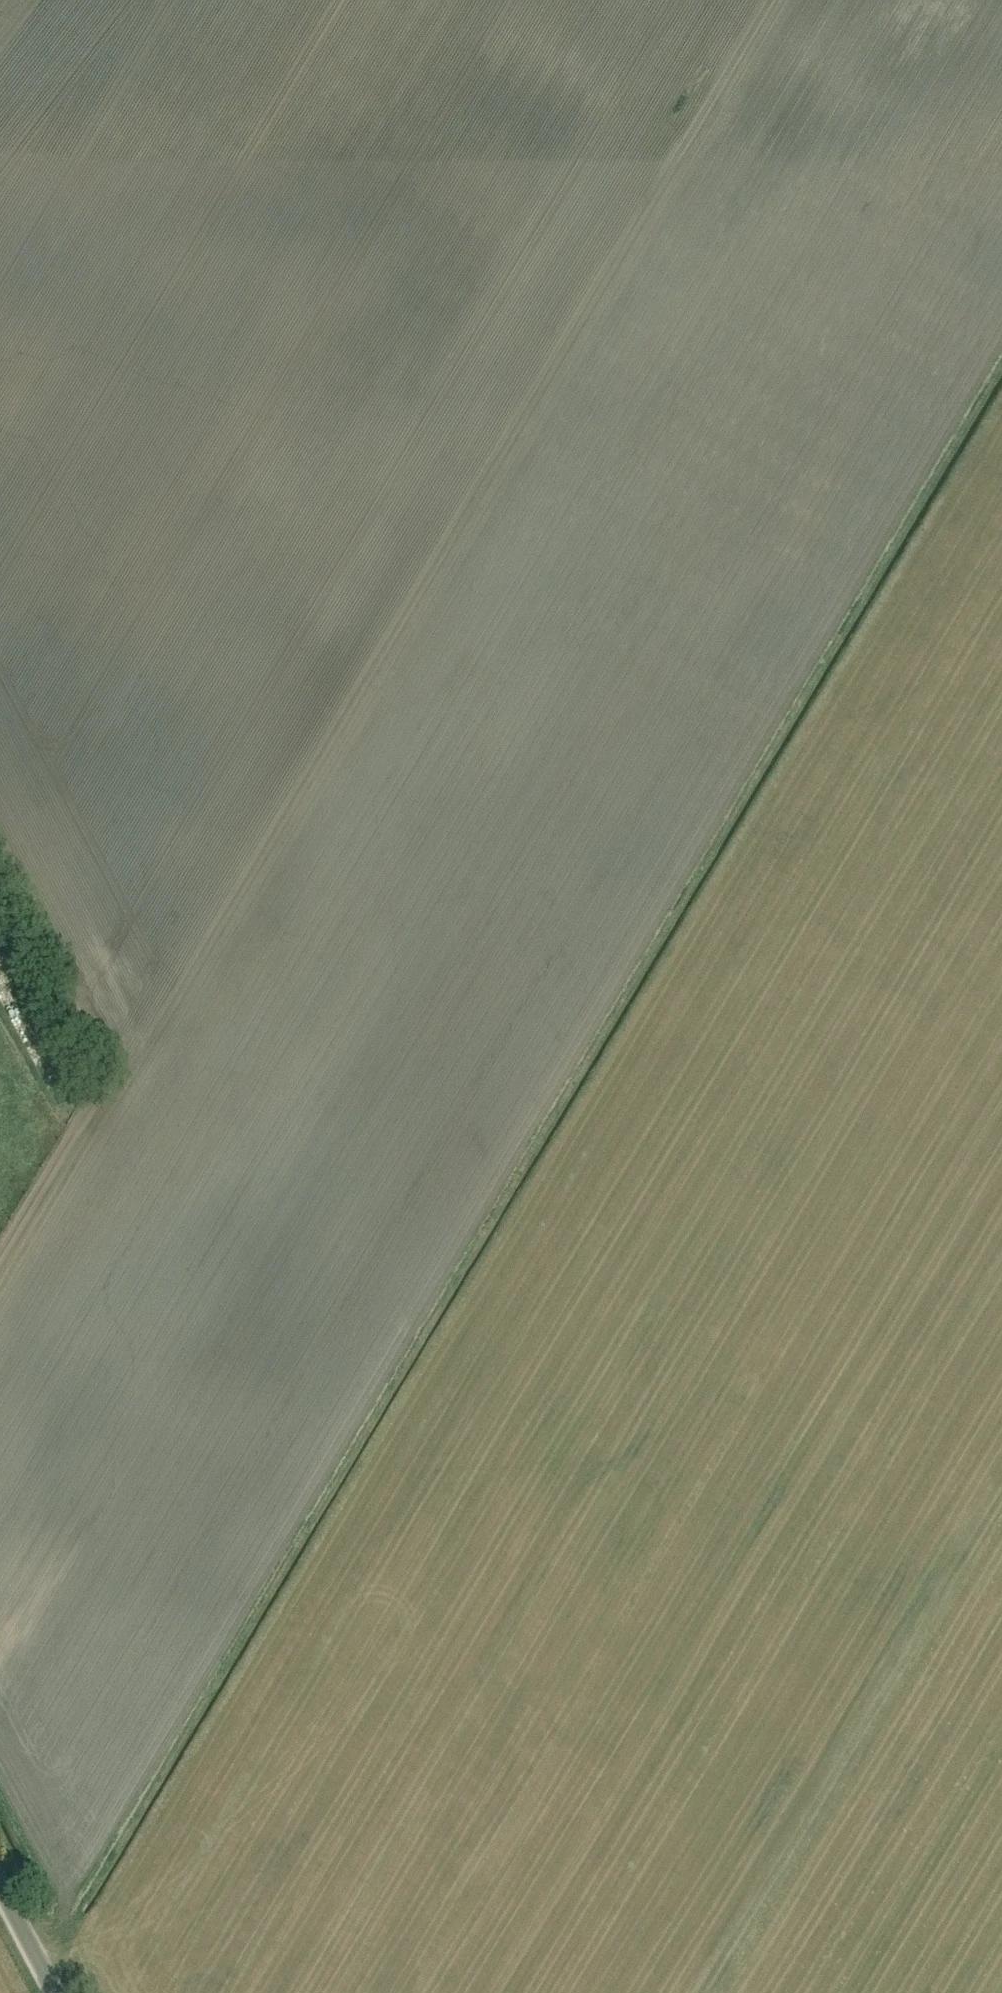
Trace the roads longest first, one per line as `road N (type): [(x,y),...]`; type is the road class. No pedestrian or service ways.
road 1 (unclassified): [(63,1992),(0,1876)]

